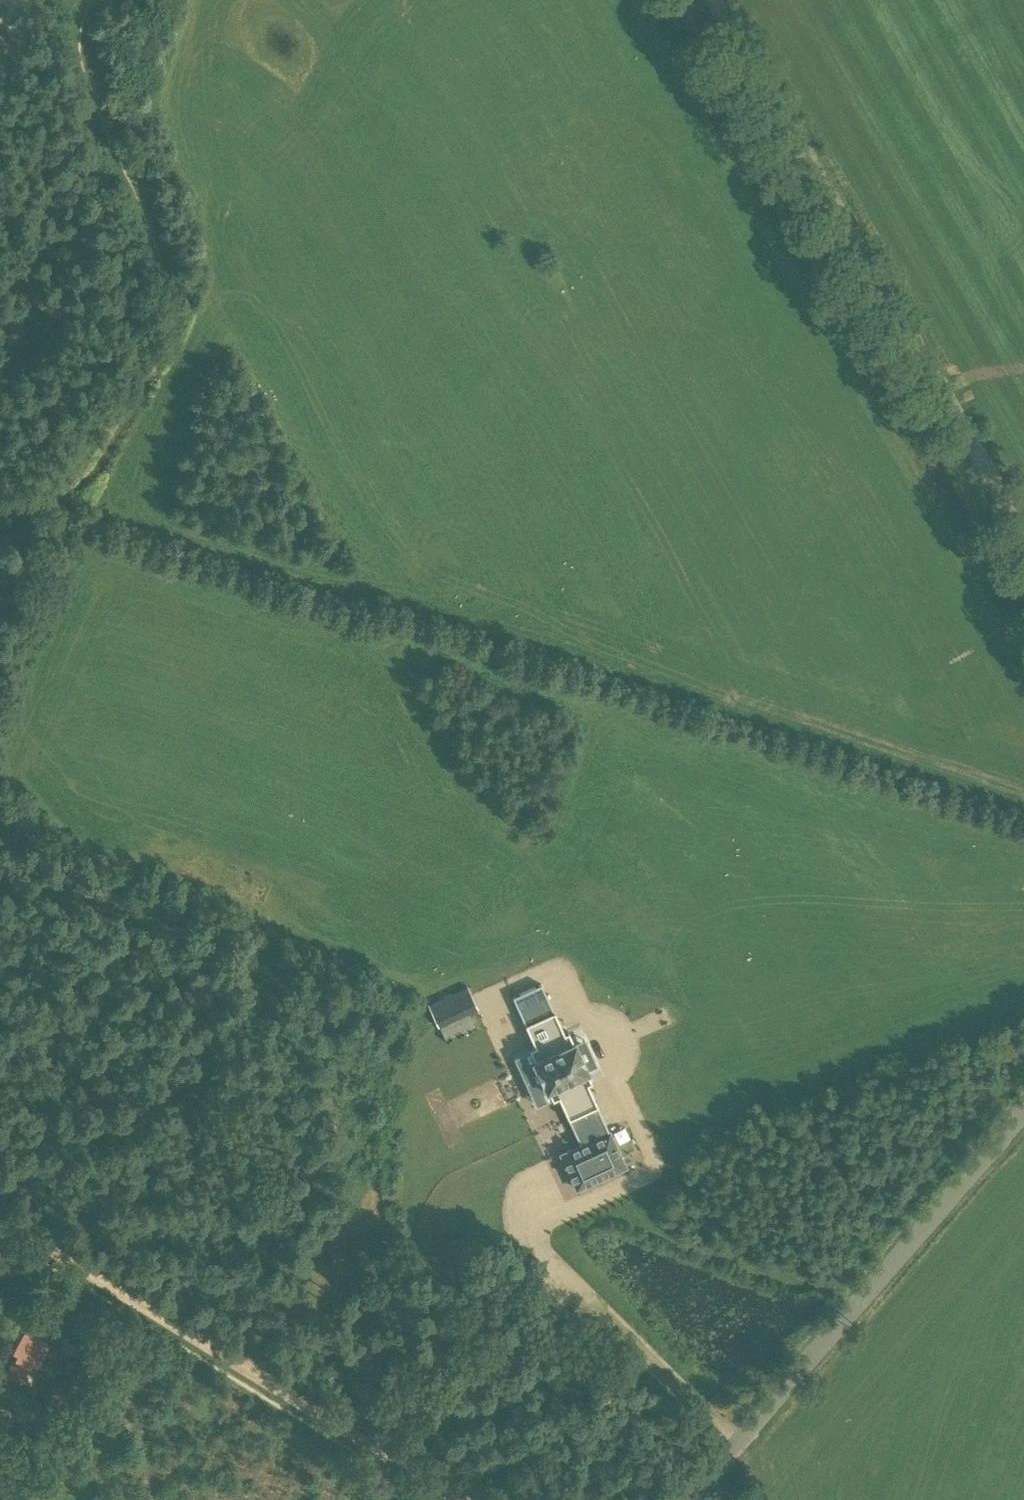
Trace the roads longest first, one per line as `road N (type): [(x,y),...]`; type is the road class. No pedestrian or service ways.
road 1 (unclassified): [(1023,541),(713,0)]
road 2 (track): [(0,458),(77,470),(162,305),(75,26),(97,0)]
road 3 (track): [(468,1499),(0,1219)]
road 4 (unclassified): [(686,1499),(1023,1109)]

